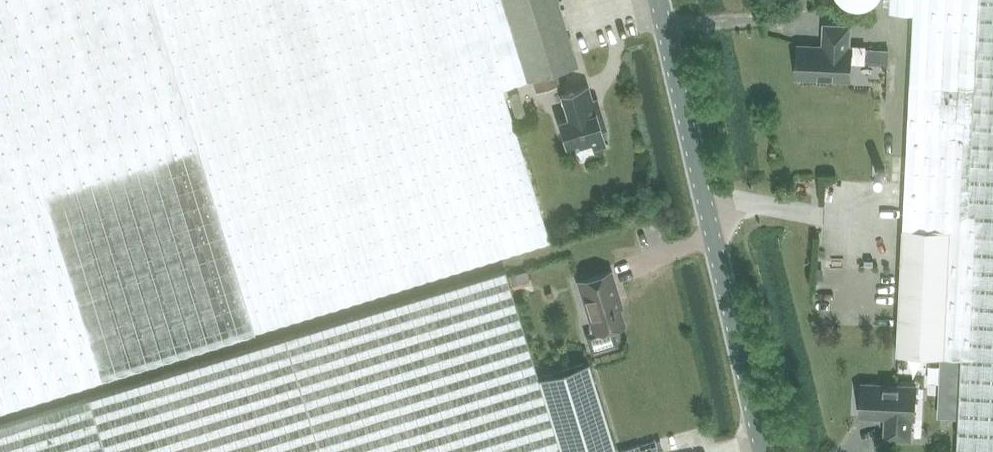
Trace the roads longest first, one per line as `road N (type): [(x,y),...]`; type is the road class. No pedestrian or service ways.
road 1 (unclassified): [(763,451),(660,0)]

